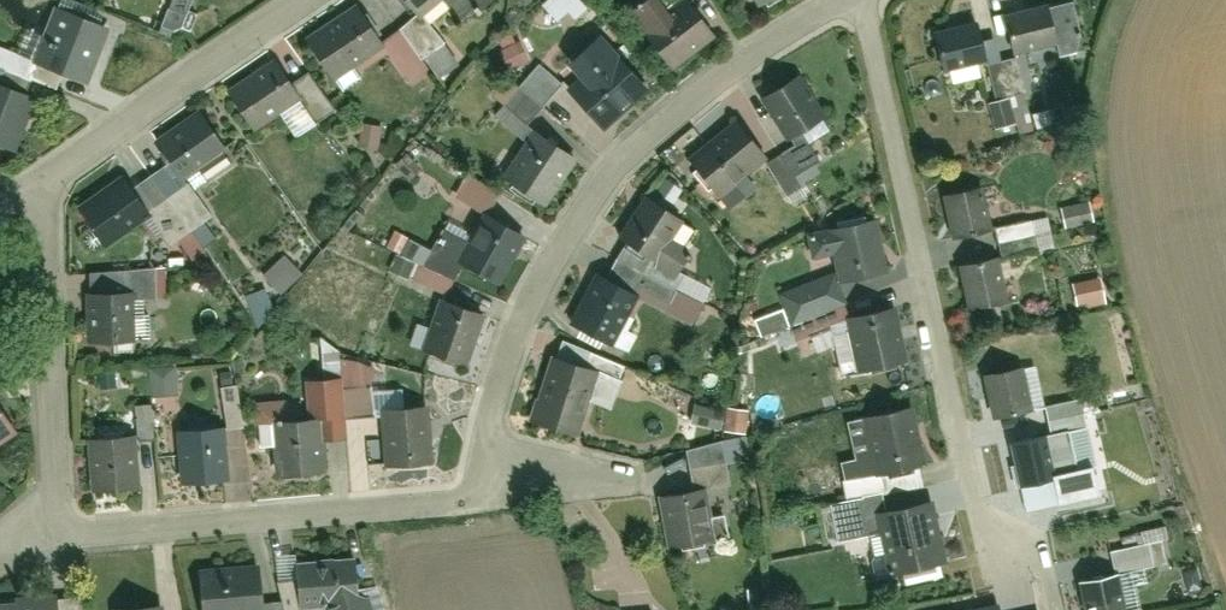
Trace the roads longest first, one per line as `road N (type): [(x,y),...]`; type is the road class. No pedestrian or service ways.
road 1 (residential): [(44,190),(50,504),(65,531),(485,496),(521,346),(598,197),(788,28),(857,0)]
road 2 (residential): [(865,0),(979,505),(1012,546)]
road 3 (residential): [(314,0),(44,190)]

